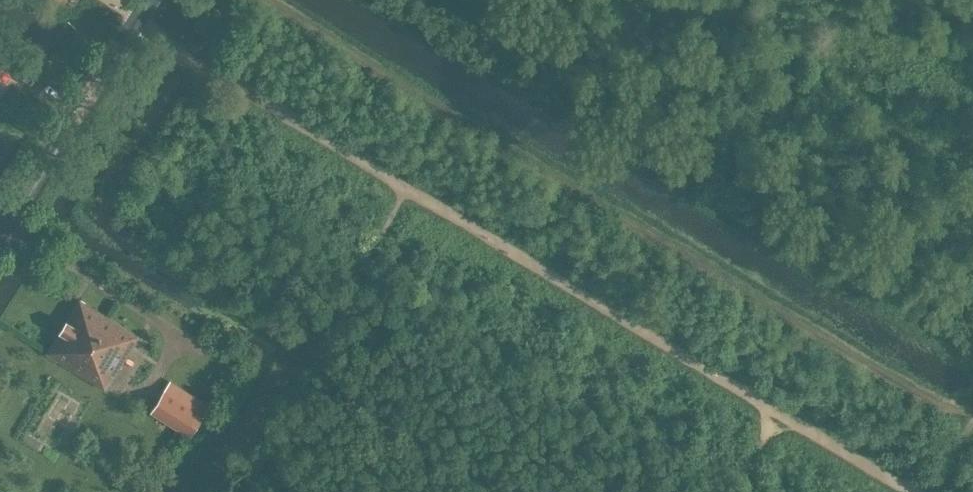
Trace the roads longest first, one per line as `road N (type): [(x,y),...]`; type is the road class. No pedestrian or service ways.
road 1 (track): [(777,413),(140,18)]
road 2 (unclassified): [(0,235),(151,0)]
road 3 (track): [(908,491),(777,413)]

